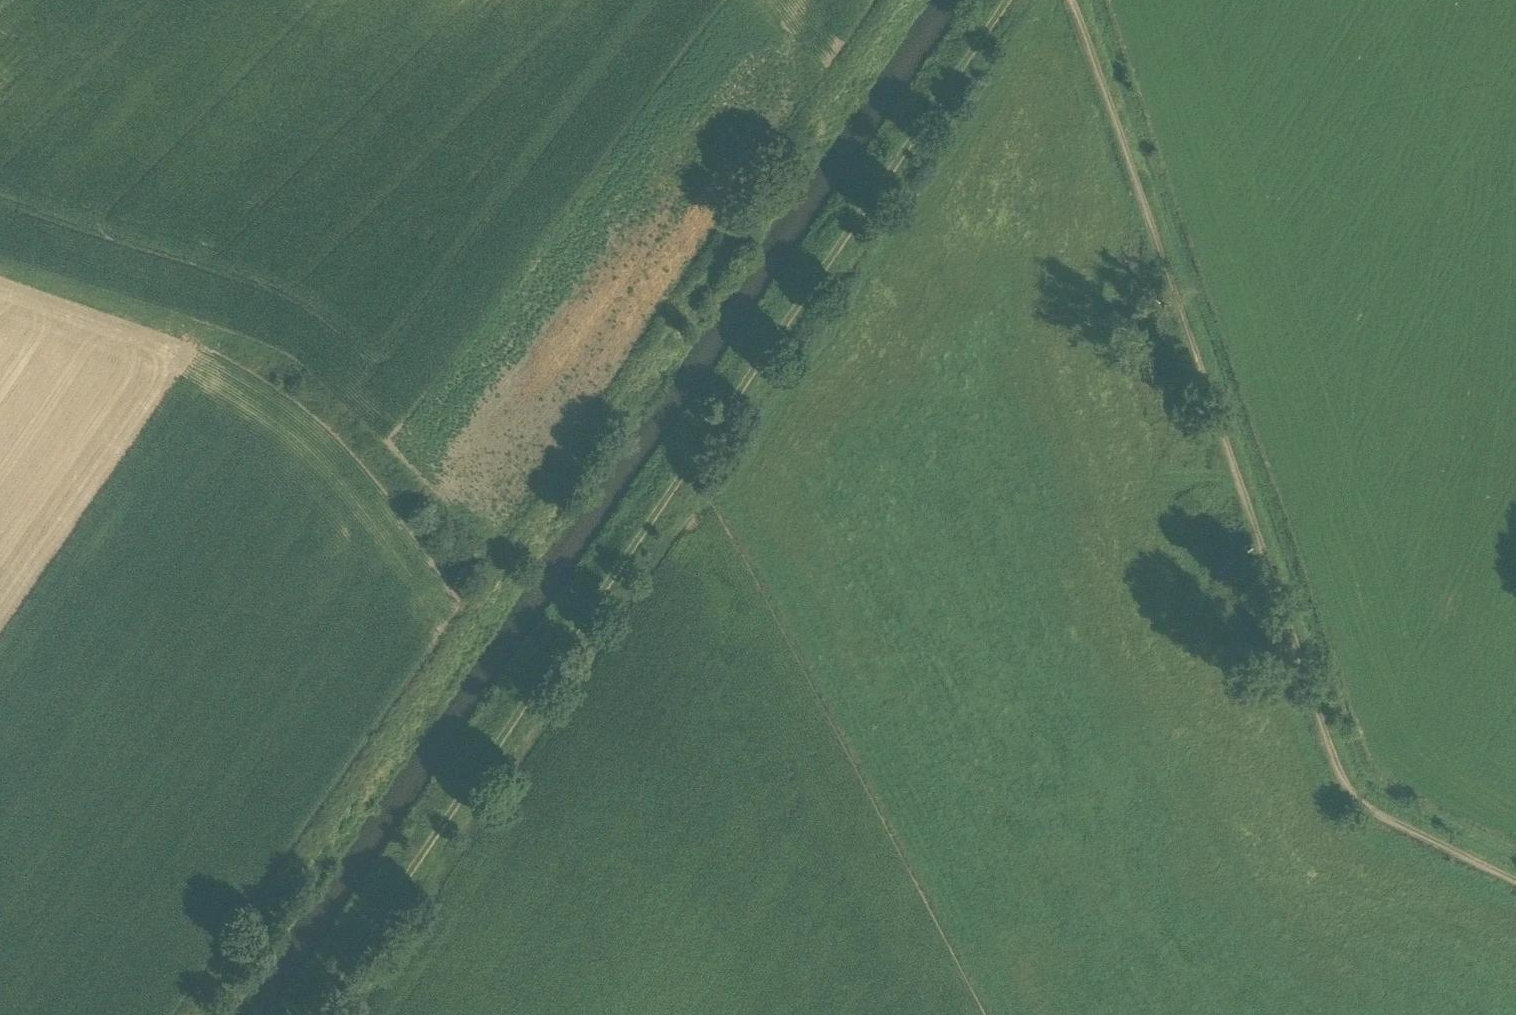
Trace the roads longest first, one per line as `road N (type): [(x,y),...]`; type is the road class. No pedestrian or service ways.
road 1 (track): [(1012,0),(329,1014)]
road 2 (track): [(1070,0),(1351,790),(1387,828),(1515,890)]
road 3 (track): [(472,597),(353,445),(273,378),(0,281)]

